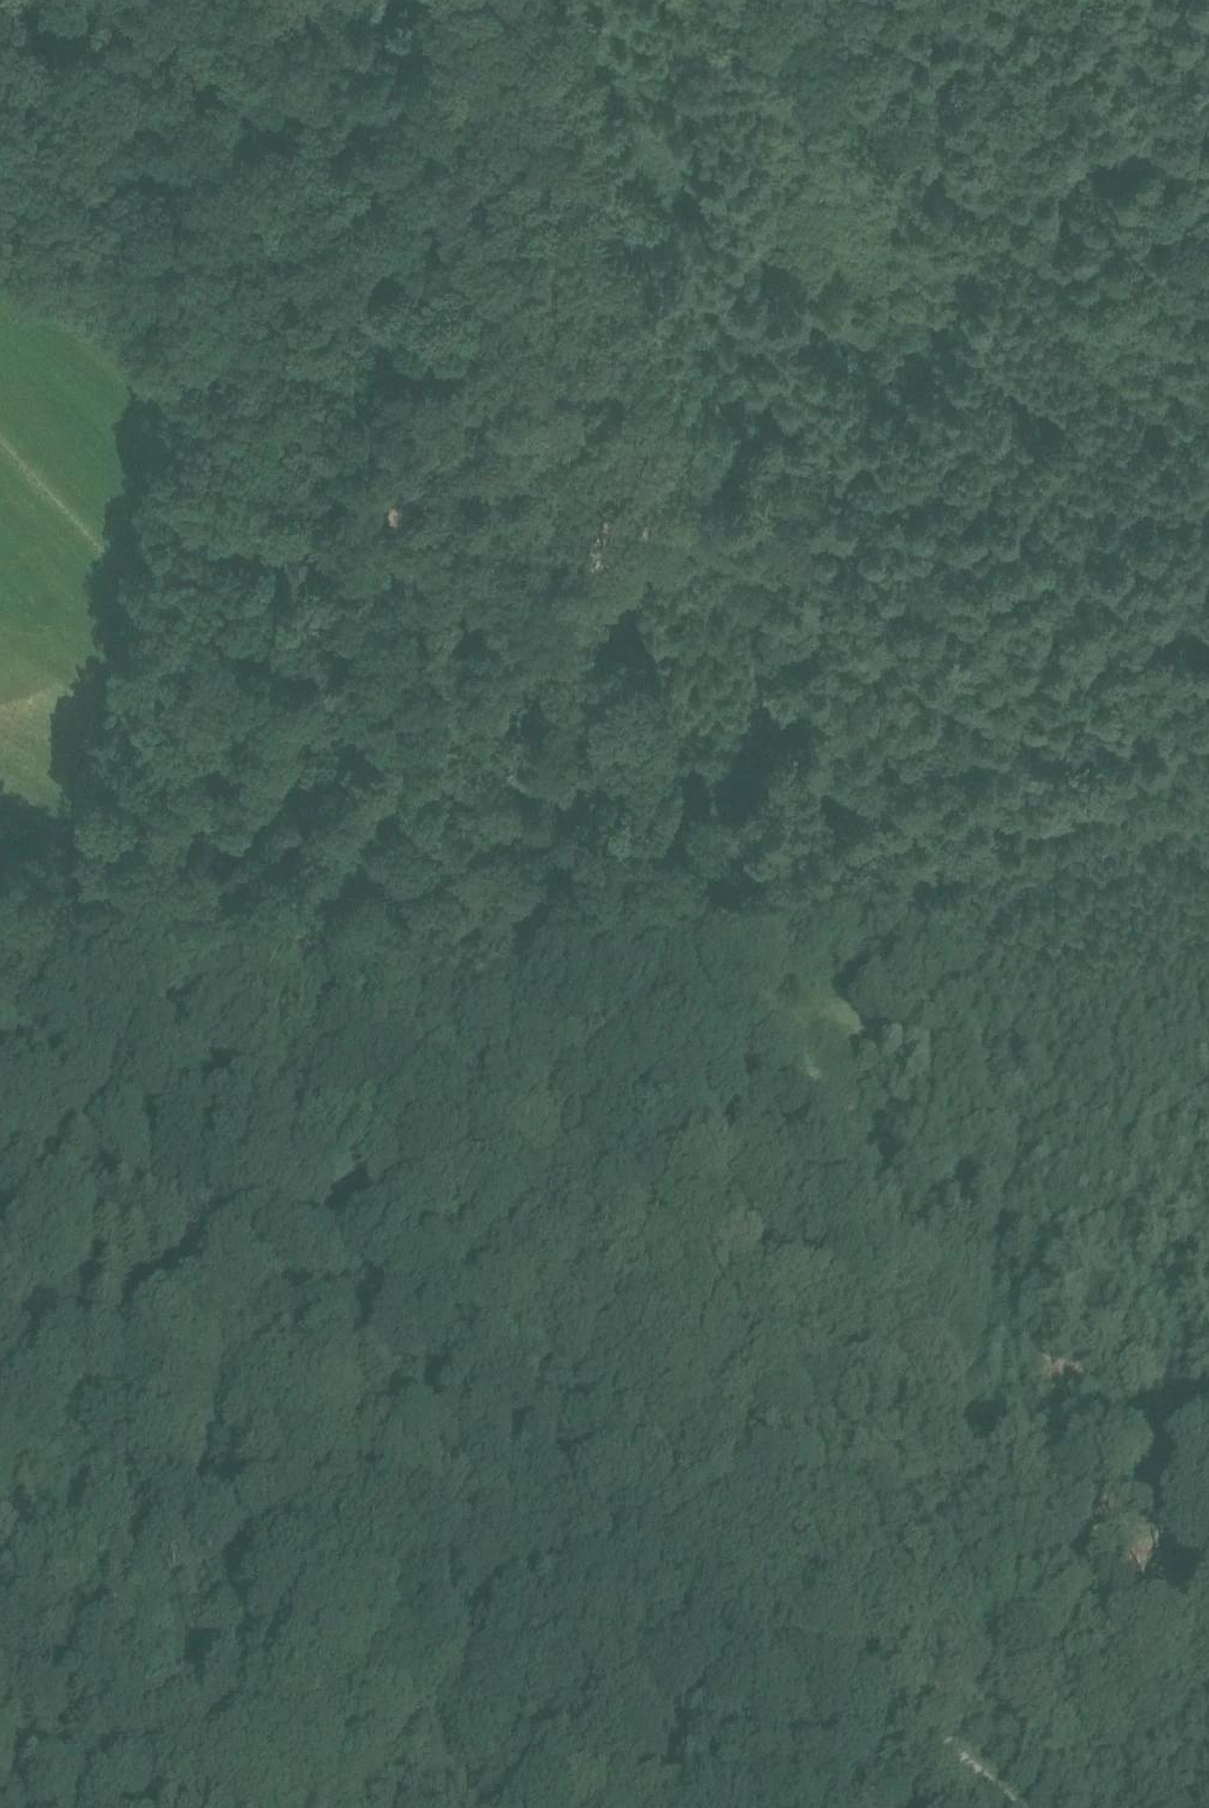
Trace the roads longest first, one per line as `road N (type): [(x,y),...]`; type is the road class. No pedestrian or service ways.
road 1 (unclassified): [(1003,1807),(0,901)]

